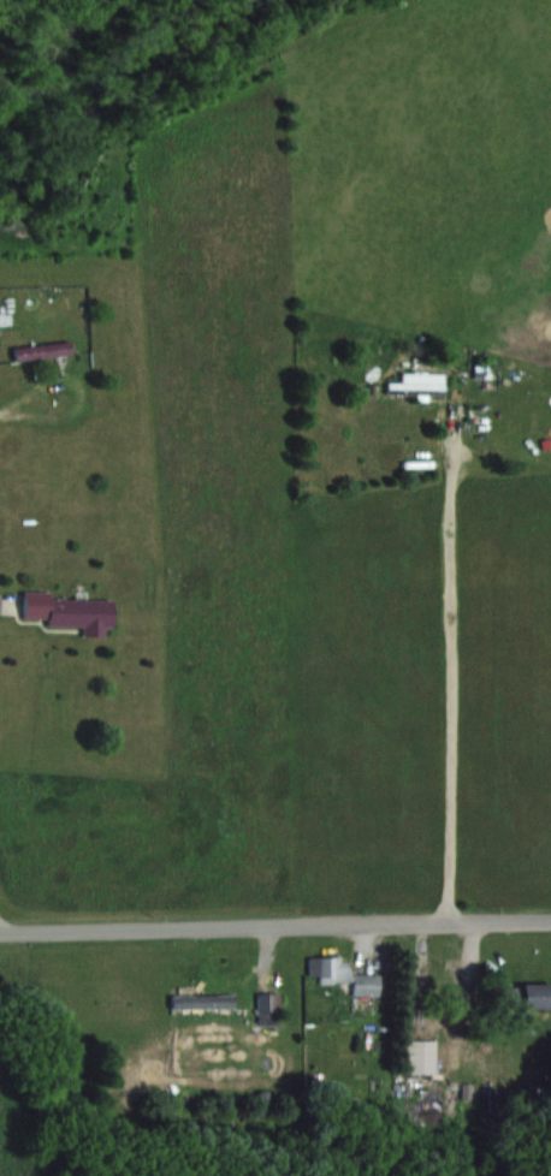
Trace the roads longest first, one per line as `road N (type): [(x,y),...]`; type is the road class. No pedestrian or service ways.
road 1 (residential): [(0,932),(550,920)]

